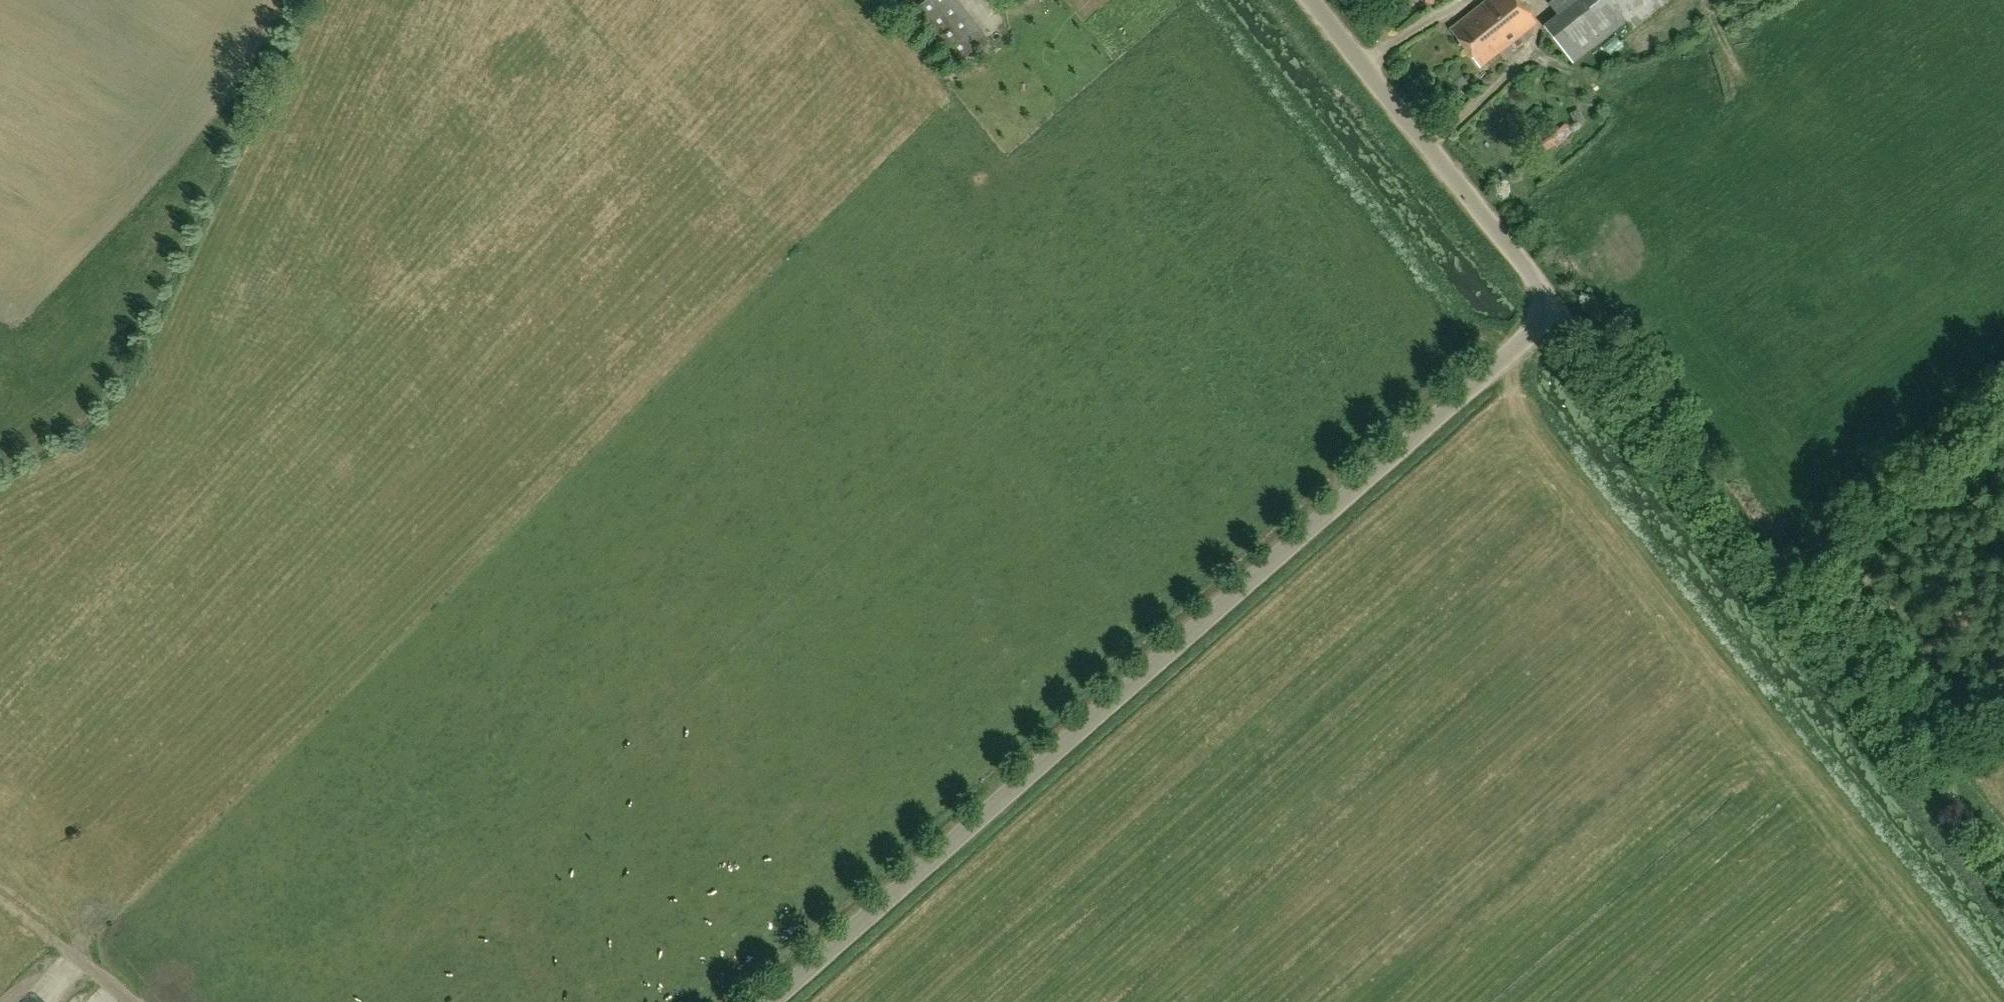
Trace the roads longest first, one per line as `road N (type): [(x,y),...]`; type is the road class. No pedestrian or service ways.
road 1 (unclassified): [(766,1001),(1556,311),(1312,0)]

